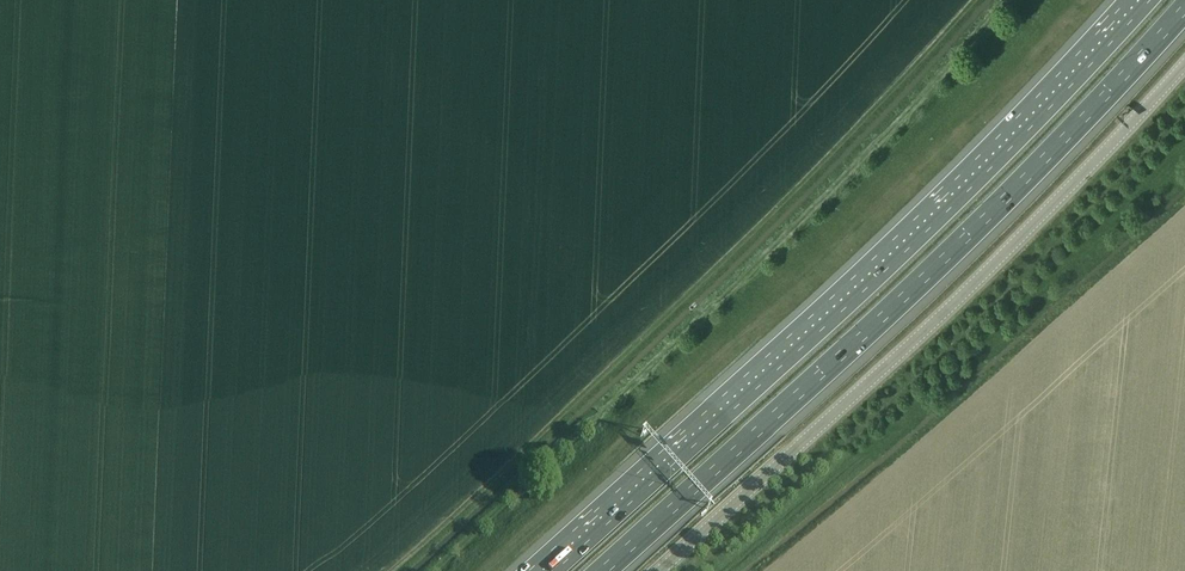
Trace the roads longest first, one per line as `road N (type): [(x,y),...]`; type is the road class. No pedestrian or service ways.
road 1 (track): [(477,570),(798,281),(1081,0)]
road 2 (motorway): [(1138,0),(919,227),(541,570)]
road 3 (track): [(973,0),(756,228),(390,570)]
road 4 (motorway): [(602,570),(935,268),(1184,8)]
road 5 (unclassified): [(659,570),(952,306),(1184,63)]

